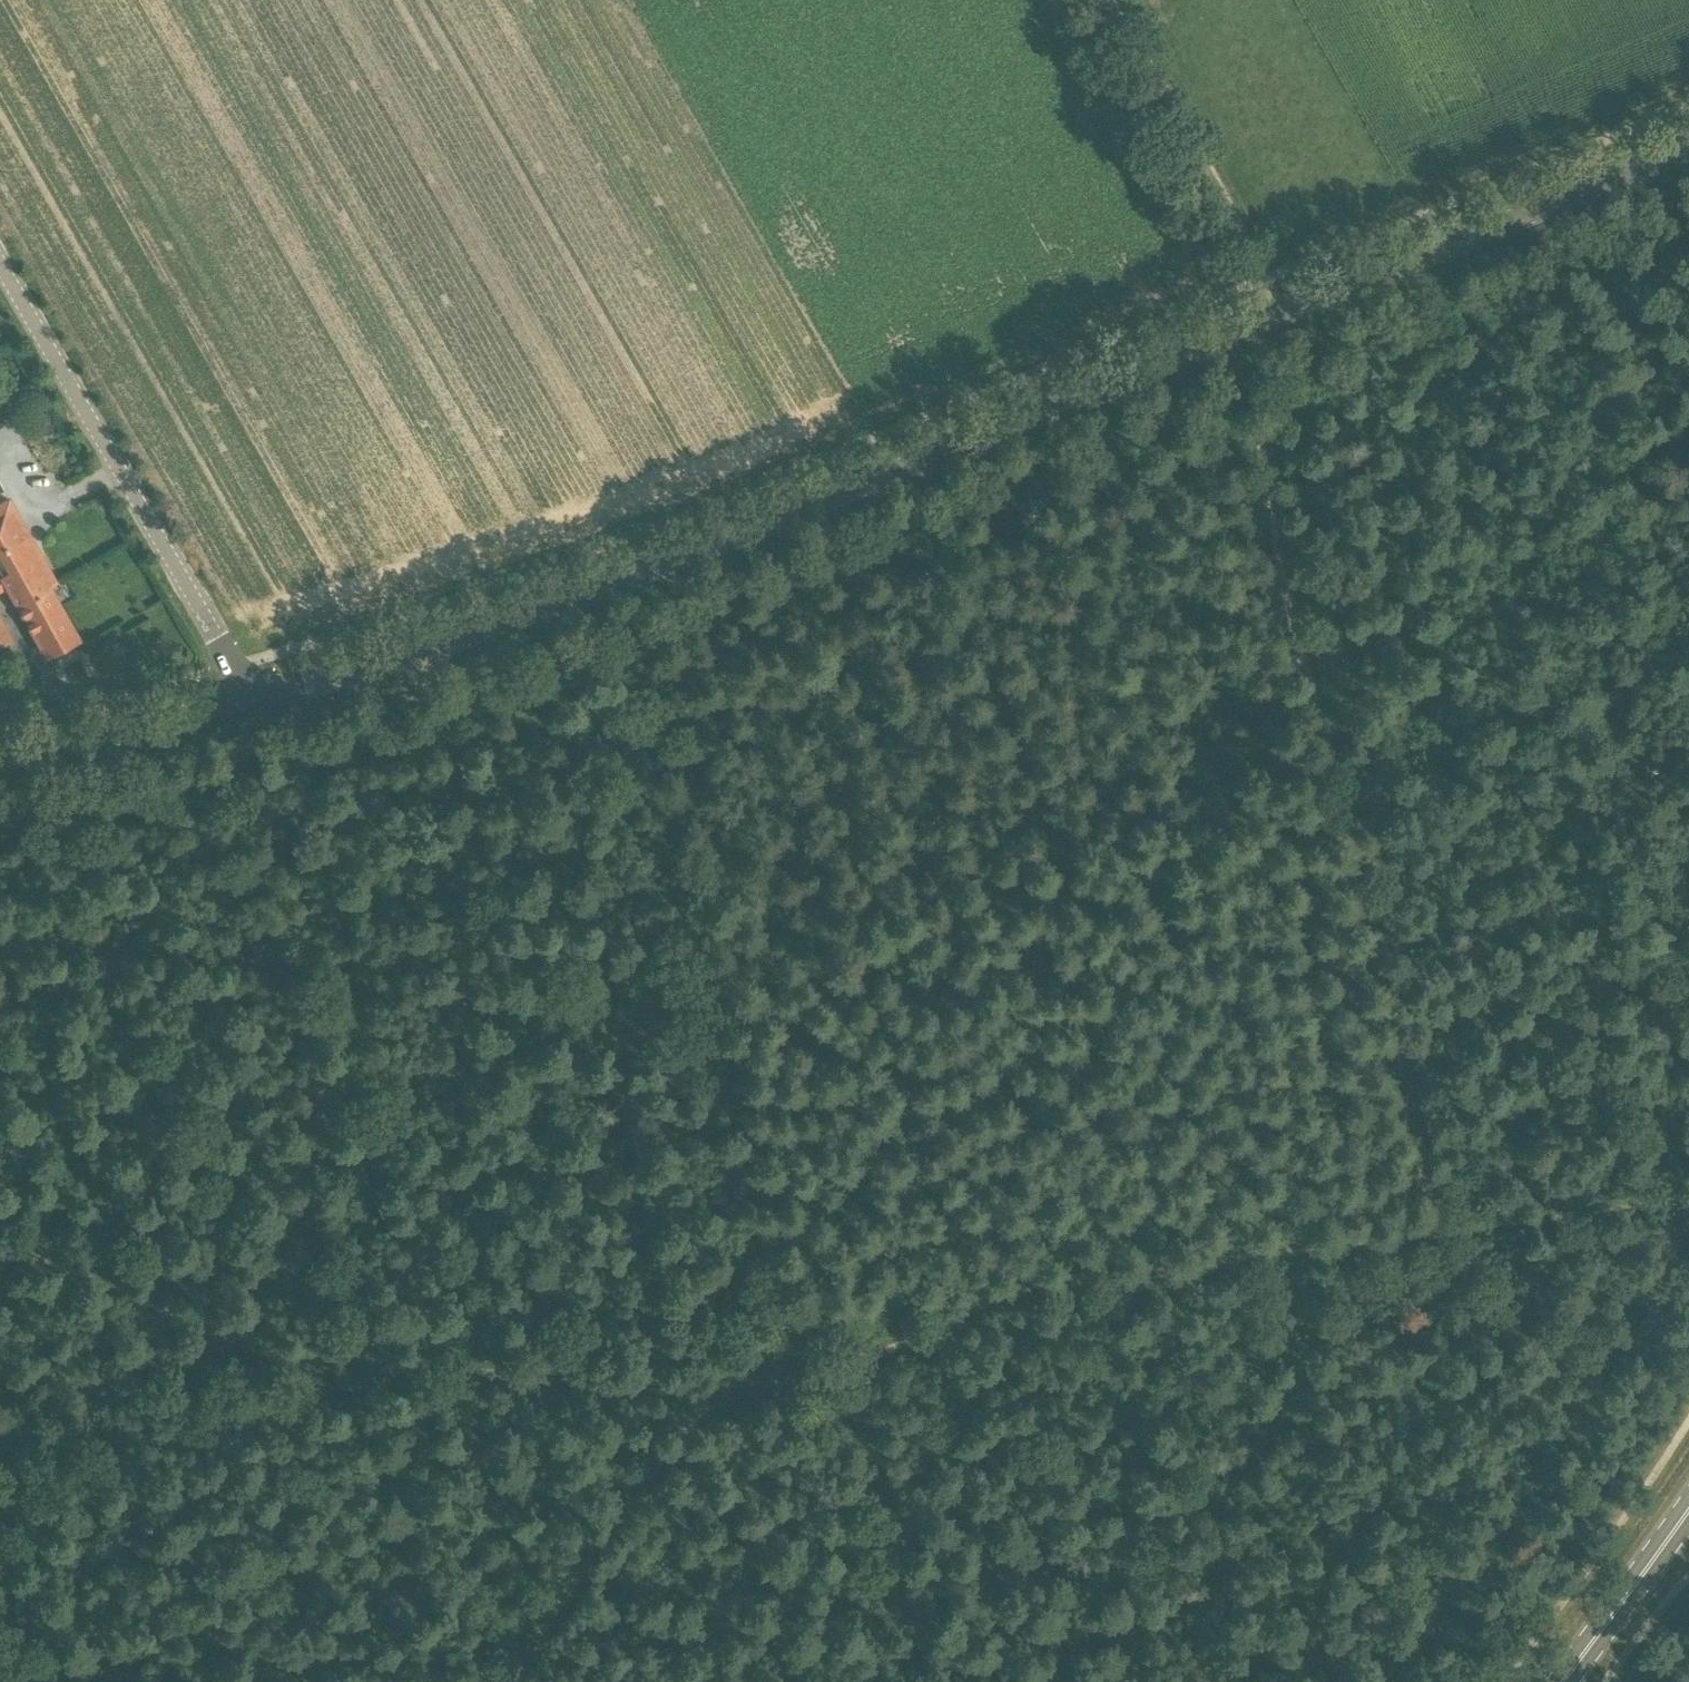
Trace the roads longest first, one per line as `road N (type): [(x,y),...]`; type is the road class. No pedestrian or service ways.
road 1 (tertiary): [(247,703),(605,587),(1688,147)]
road 2 (unclassified): [(247,703),(0,271)]
road 3 (track): [(1264,279),(1105,0)]
road 4 (track): [(1688,1201),(1434,1237)]
road 5 (tertiary): [(0,761),(247,703)]
road 6 (primary): [(1561,1681),(1688,1504)]

